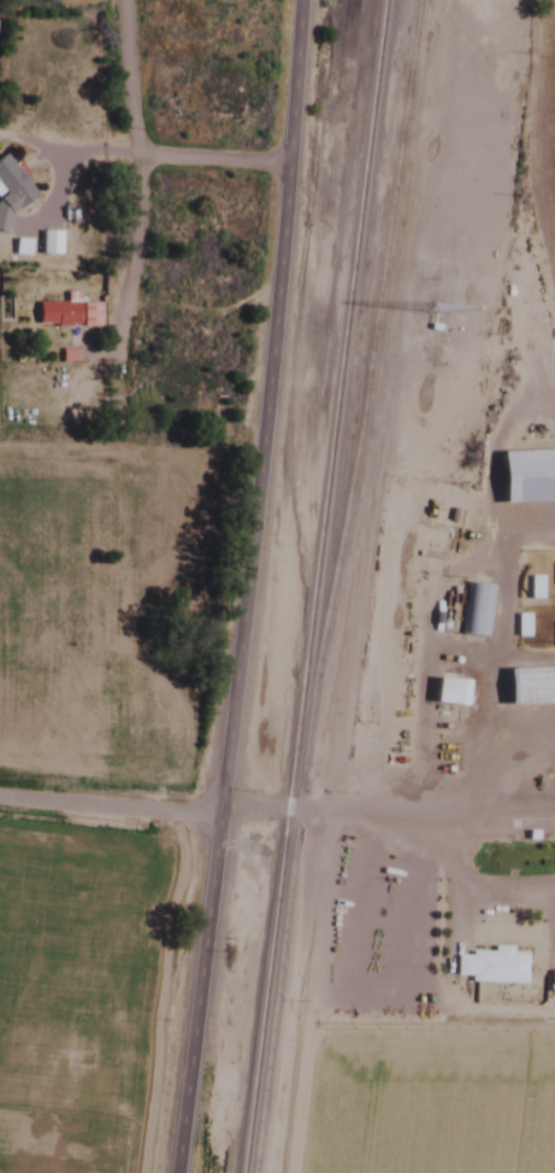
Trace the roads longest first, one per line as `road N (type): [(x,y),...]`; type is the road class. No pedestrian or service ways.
road 1 (secondary): [(175,1172),(277,276)]
road 2 (secondary): [(277,276),(297,0)]
road 3 (residential): [(132,157),(134,0)]
road 4 (residential): [(288,163),(132,157)]

